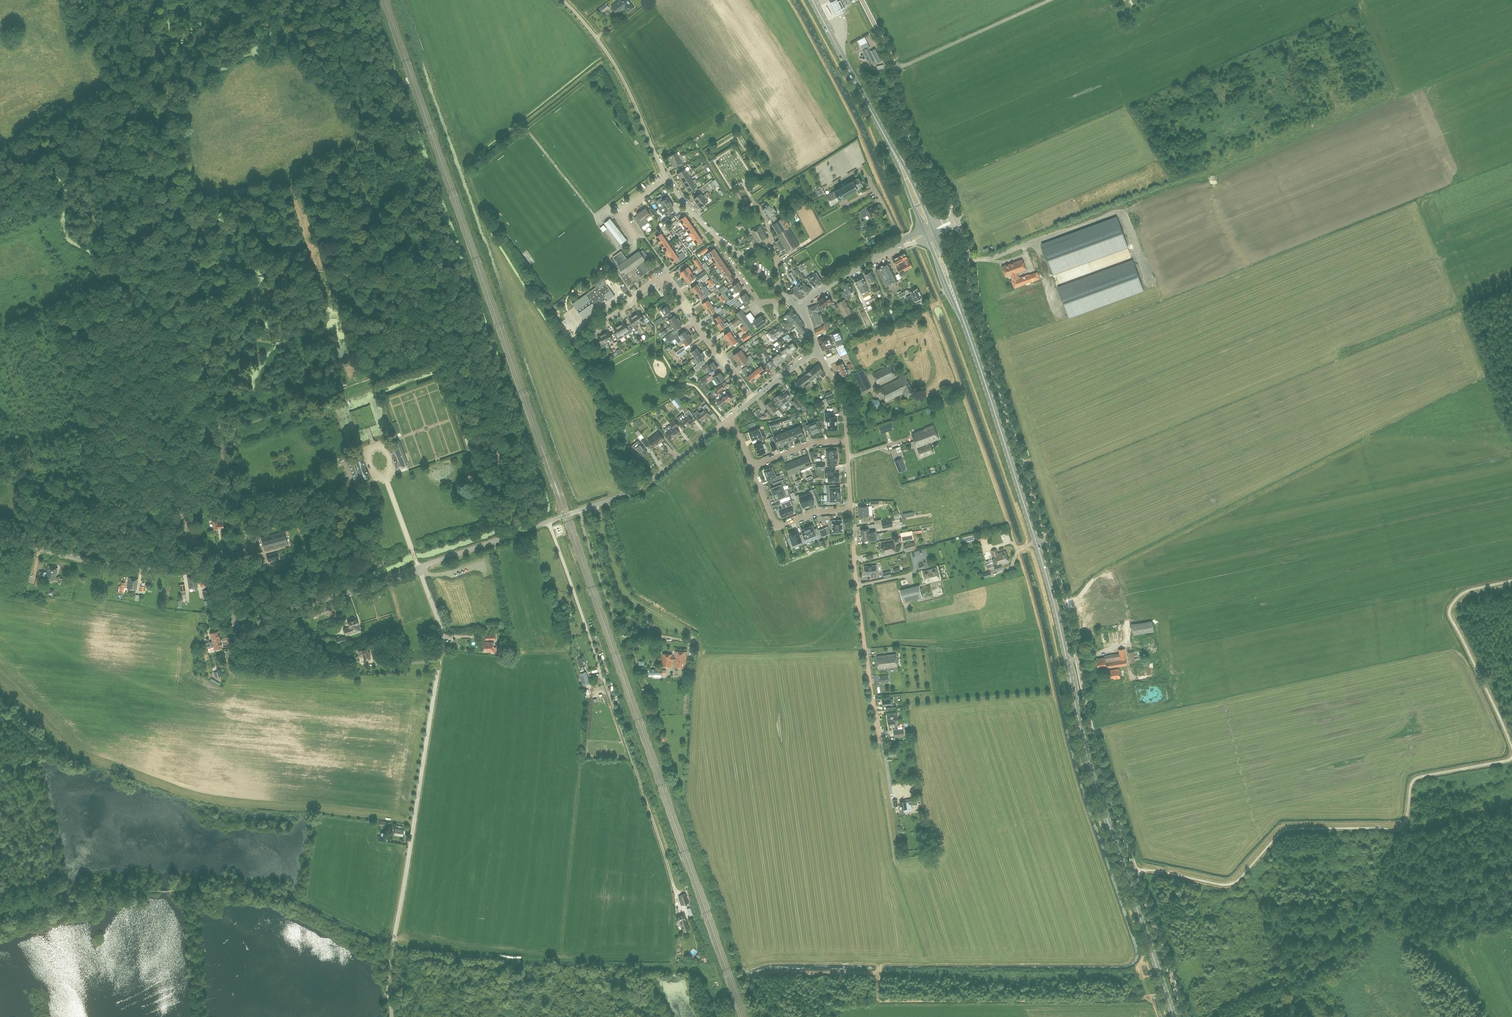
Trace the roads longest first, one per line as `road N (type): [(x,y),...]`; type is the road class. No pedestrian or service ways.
road 1 (unclassified): [(1186,1016),(1101,770),(1059,583),(972,304),(959,224)]
road 2 (primary): [(1175,1016),(1081,731),(1011,457),(965,325)]
road 3 (unclassified): [(0,539),(112,565),(217,564),(242,628),(419,568)]
road 4 (unclassified): [(392,1016),(392,951),(442,642),(419,568)]
road 5 (track): [(595,505),(628,595),(697,643),(810,645),(858,601)]
road 6 (unclassified): [(419,568),(637,489),(728,421)]
road 7 (residential): [(754,399),(665,274),(591,332)]
road 8 (unclassified): [(956,217),(895,101),(891,59),(862,0)]
road 9 (residential): [(878,737),(851,509)]
road 10 (track): [(580,510),(621,634),(690,641)]
road 11 (unclassified): [(657,157),(614,65),(562,0)]
road 12 (primary): [(890,145),(812,0)]
road 13 (residential): [(752,466),(776,528),(851,509)]

